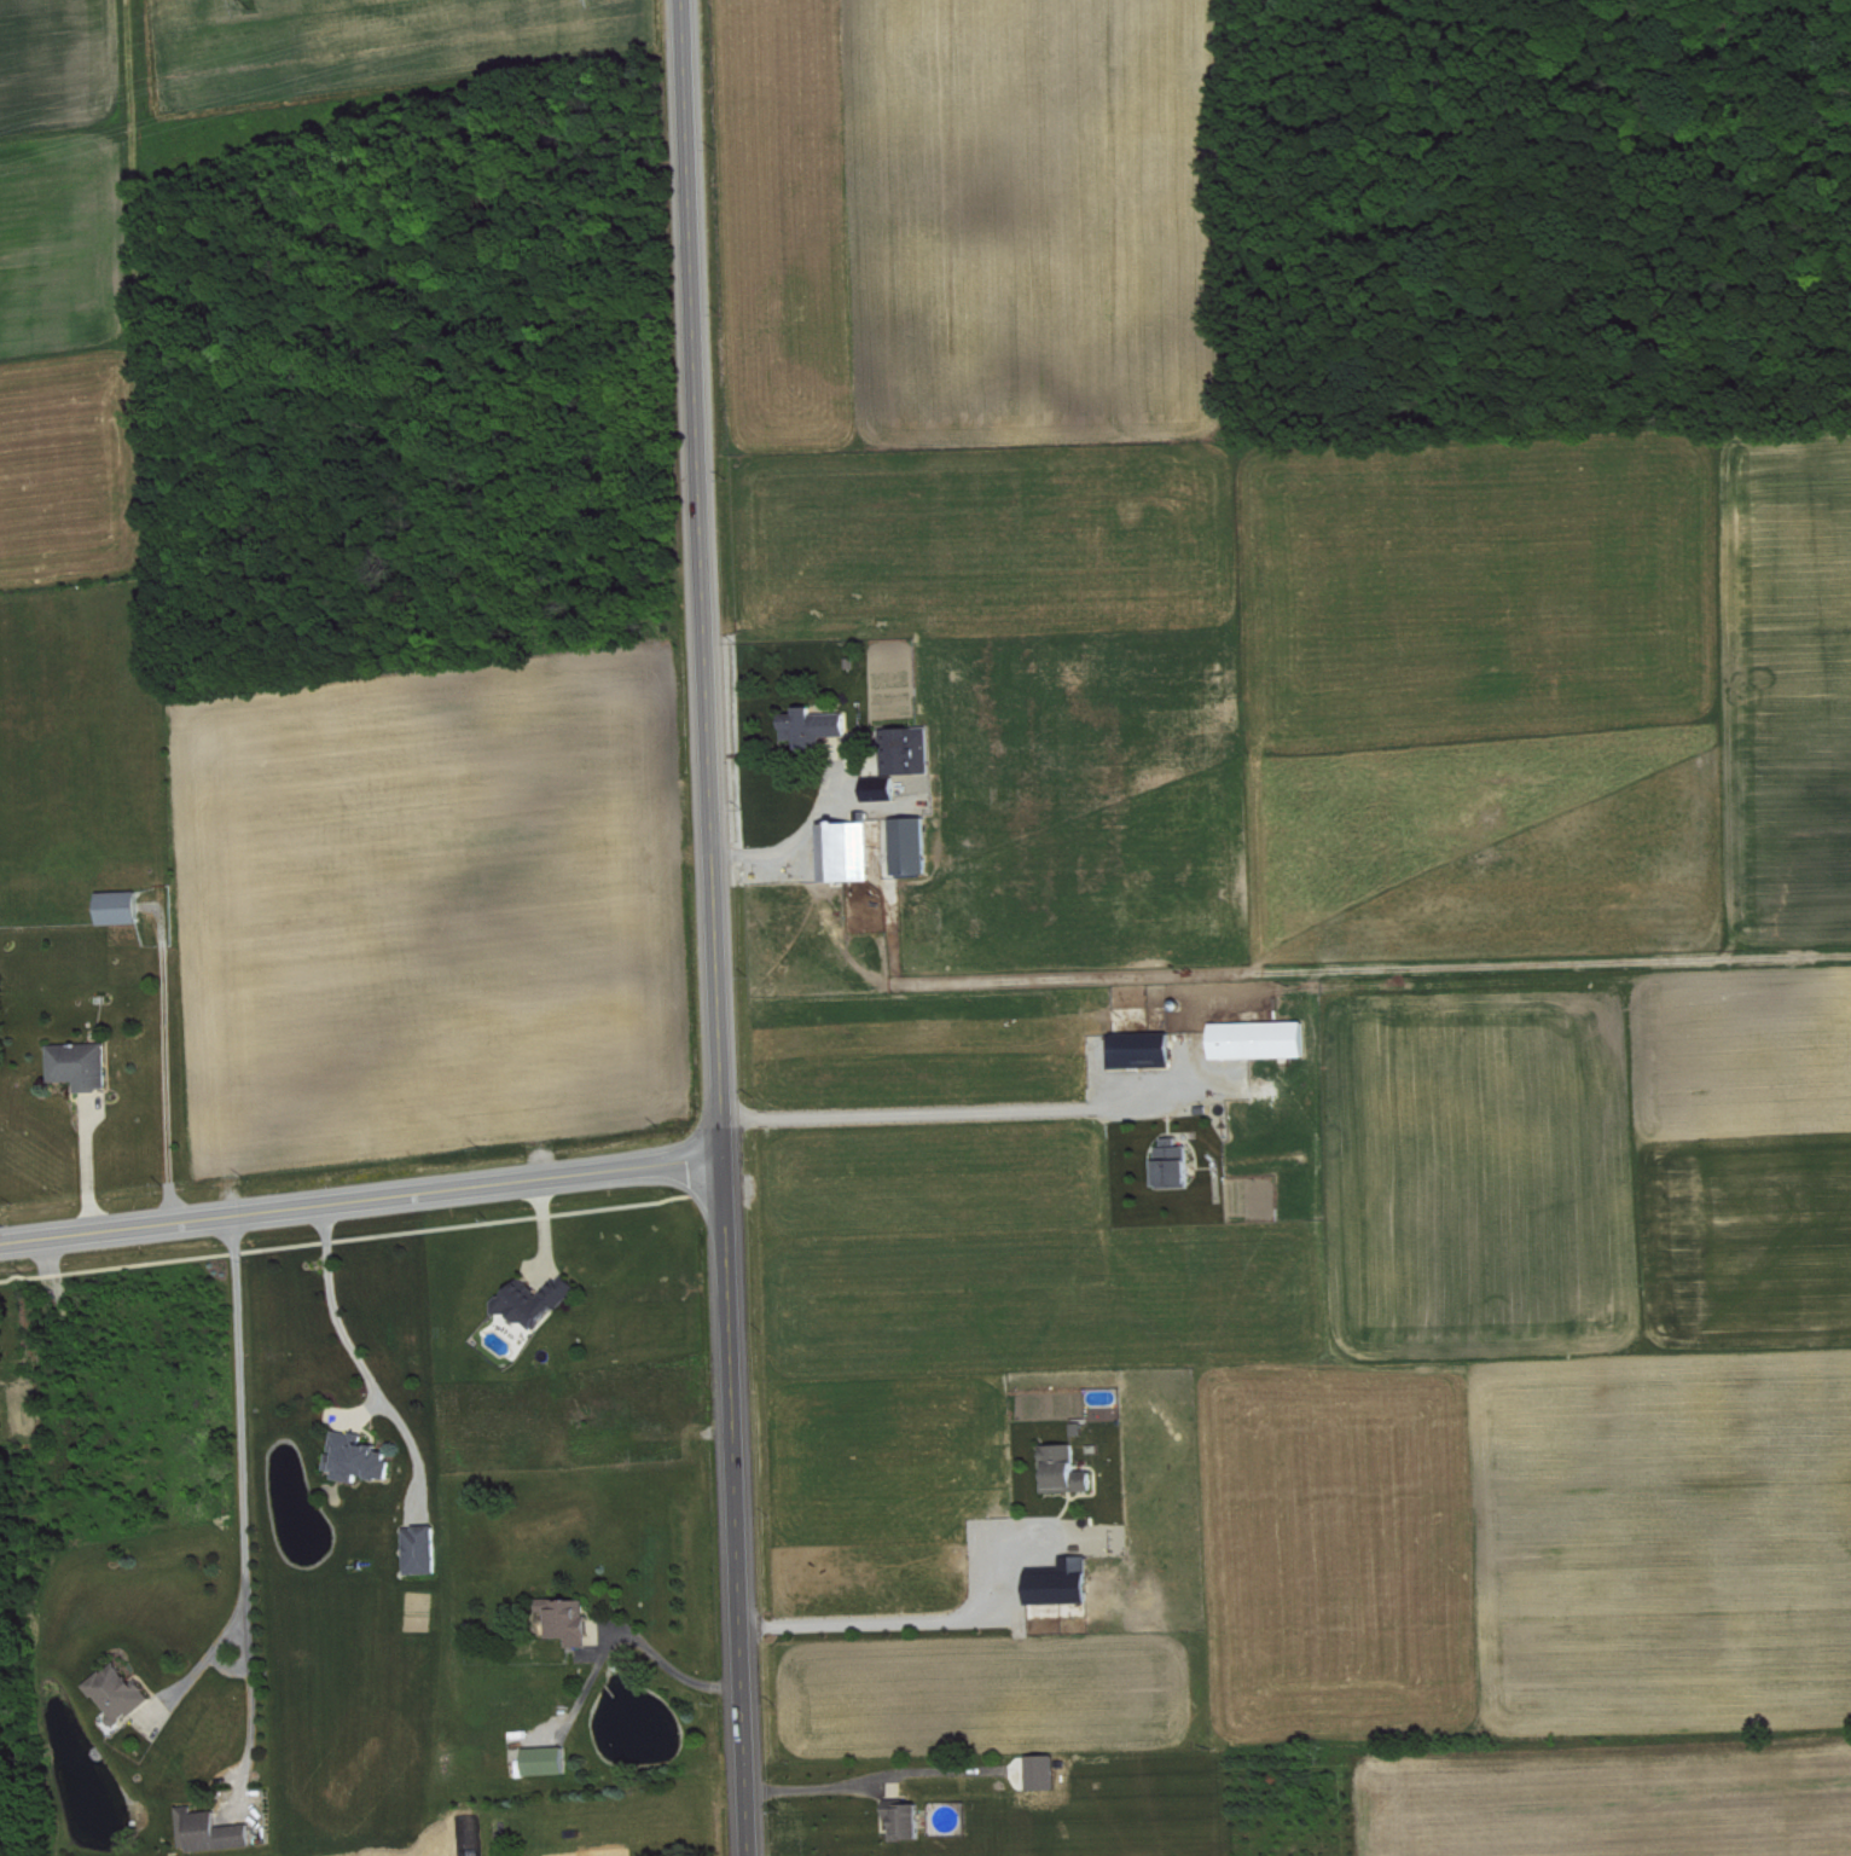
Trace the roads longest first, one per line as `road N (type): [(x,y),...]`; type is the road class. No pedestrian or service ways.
road 1 (secondary): [(749,1855),(681,0)]
road 2 (secondary): [(0,1243),(723,1159)]

